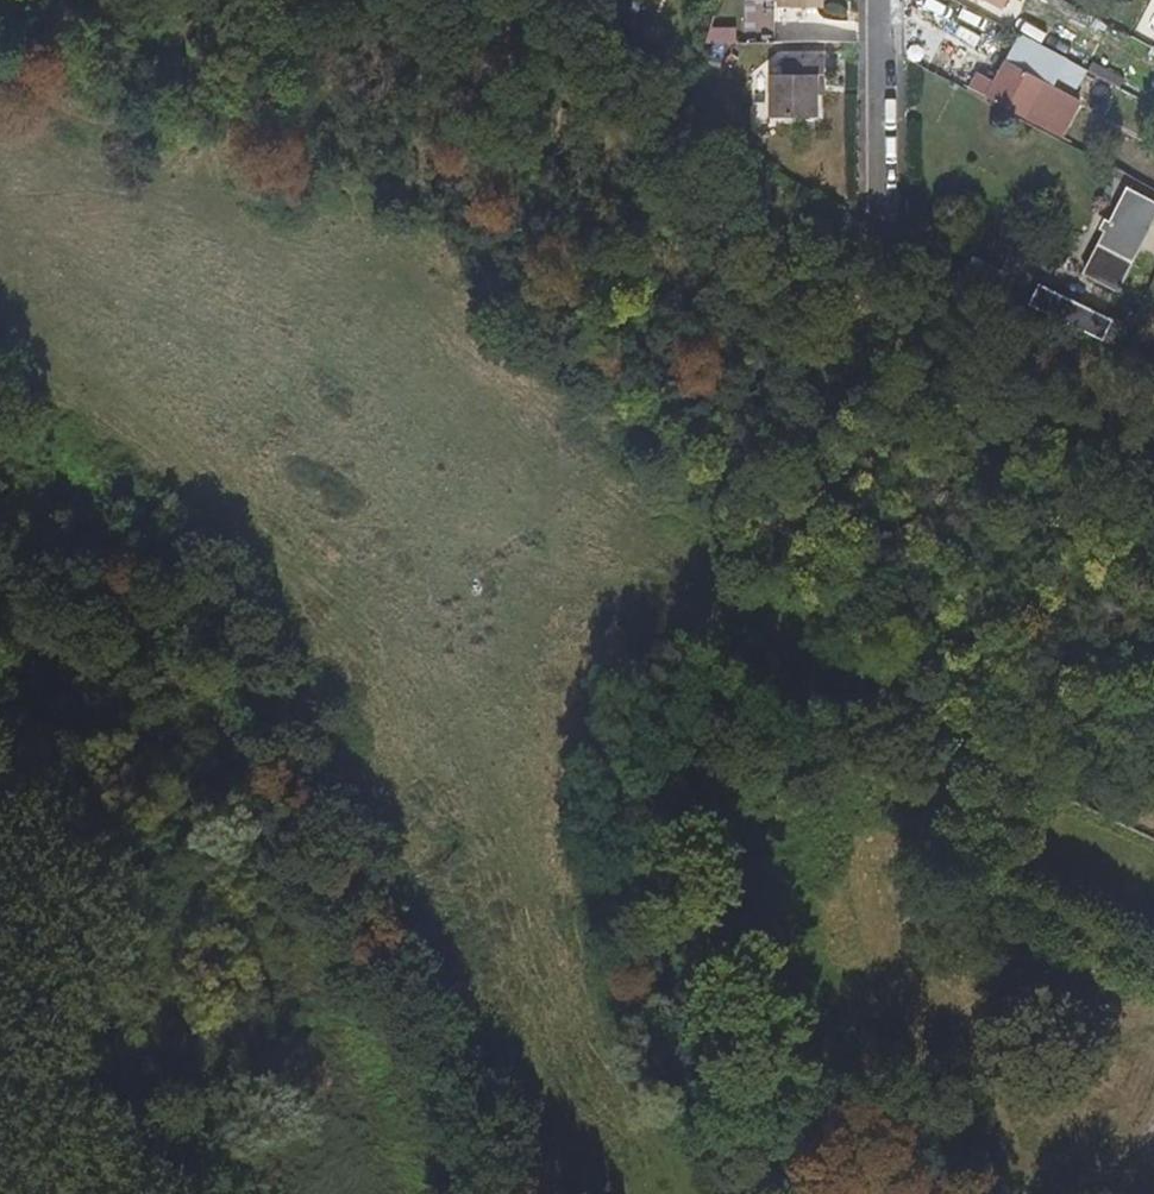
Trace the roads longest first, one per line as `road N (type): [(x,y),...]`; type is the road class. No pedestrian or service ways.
road 1 (residential): [(885,0),(882,196)]

